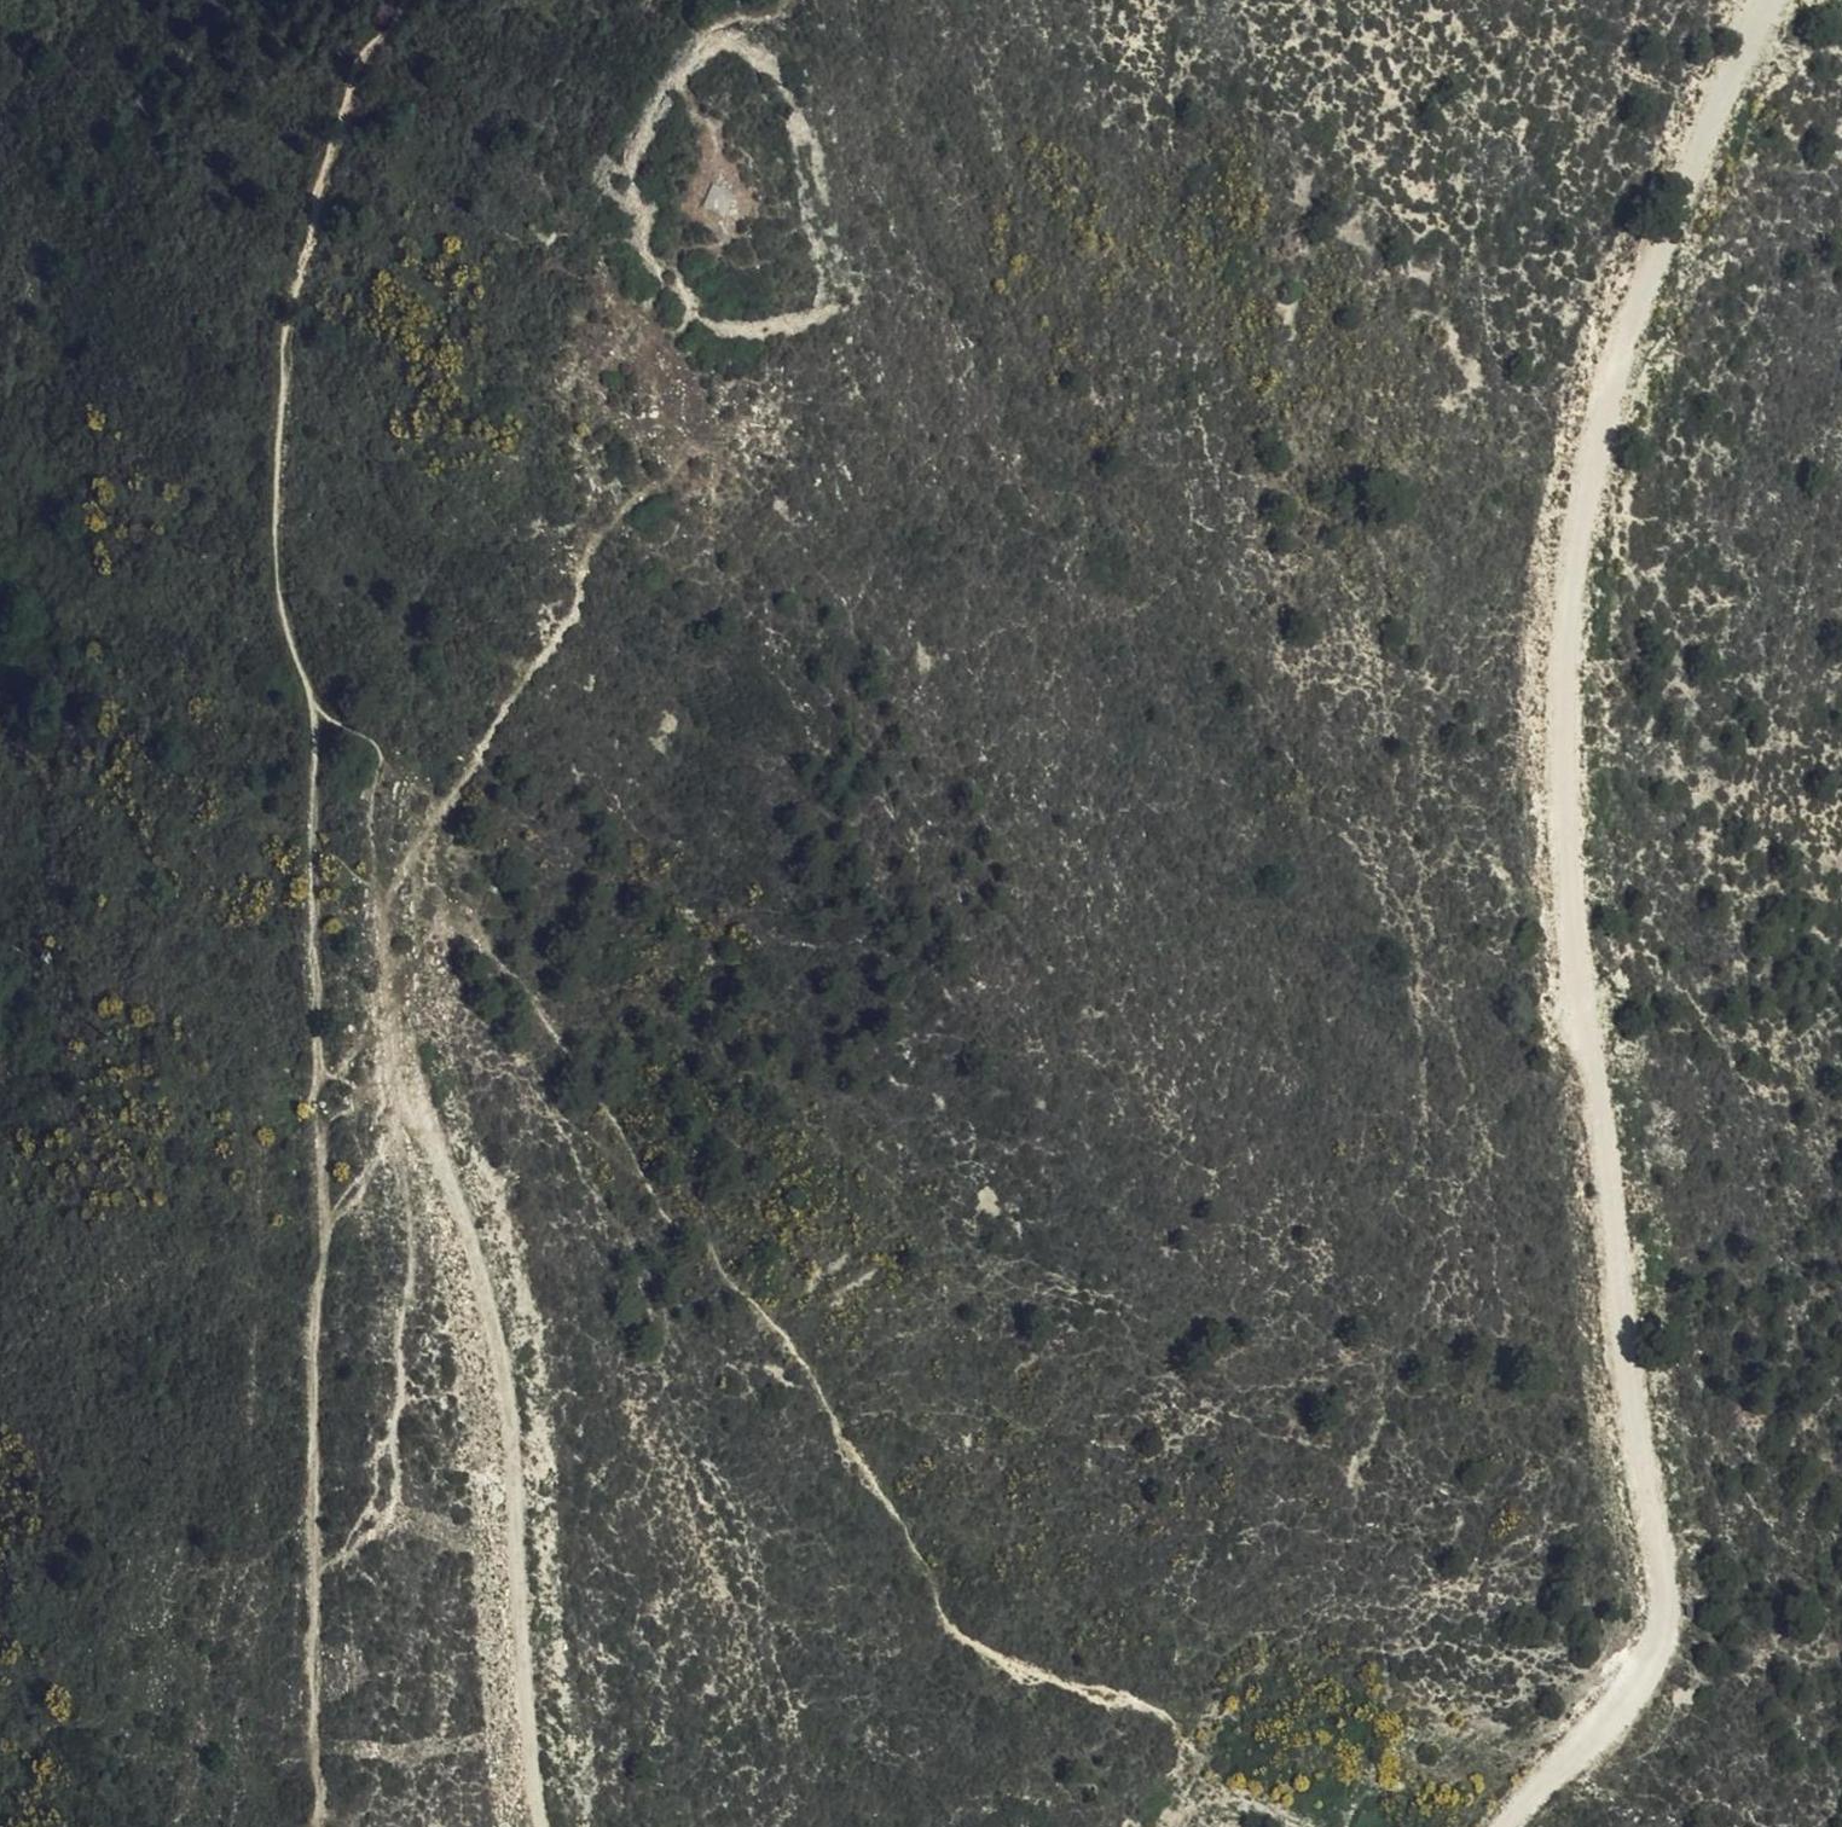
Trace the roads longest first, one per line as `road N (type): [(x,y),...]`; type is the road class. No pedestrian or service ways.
road 1 (track): [(1793,0),(1697,148),(1562,558),(1568,775),(1671,1630),(1636,1710),(1507,1826)]
road 2 (track): [(547,1826),(526,1681),(509,1397),(463,1216),(406,1096)]

